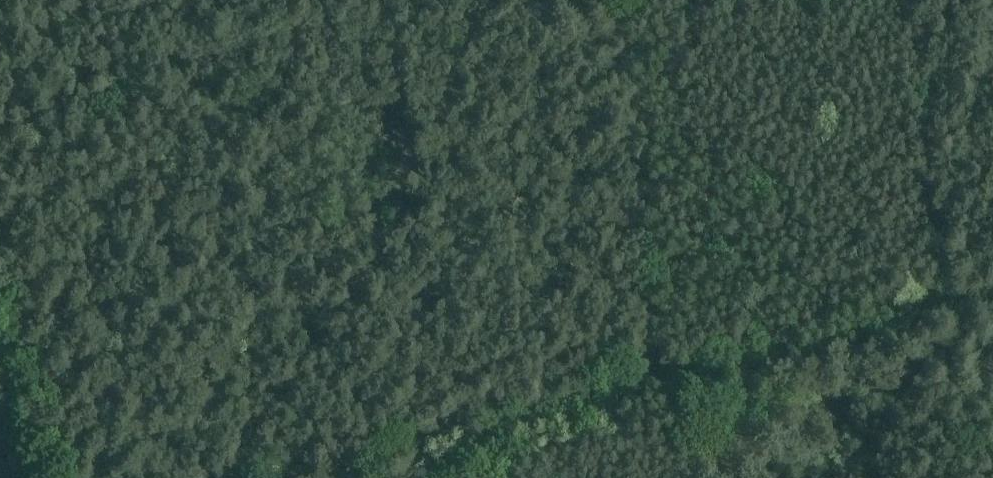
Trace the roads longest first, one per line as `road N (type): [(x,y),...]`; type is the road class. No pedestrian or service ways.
road 1 (track): [(609,0),(641,369)]
road 2 (track): [(641,369),(992,273)]
road 3 (track): [(388,439),(641,369)]
road 4 (track): [(249,477),(388,439)]

